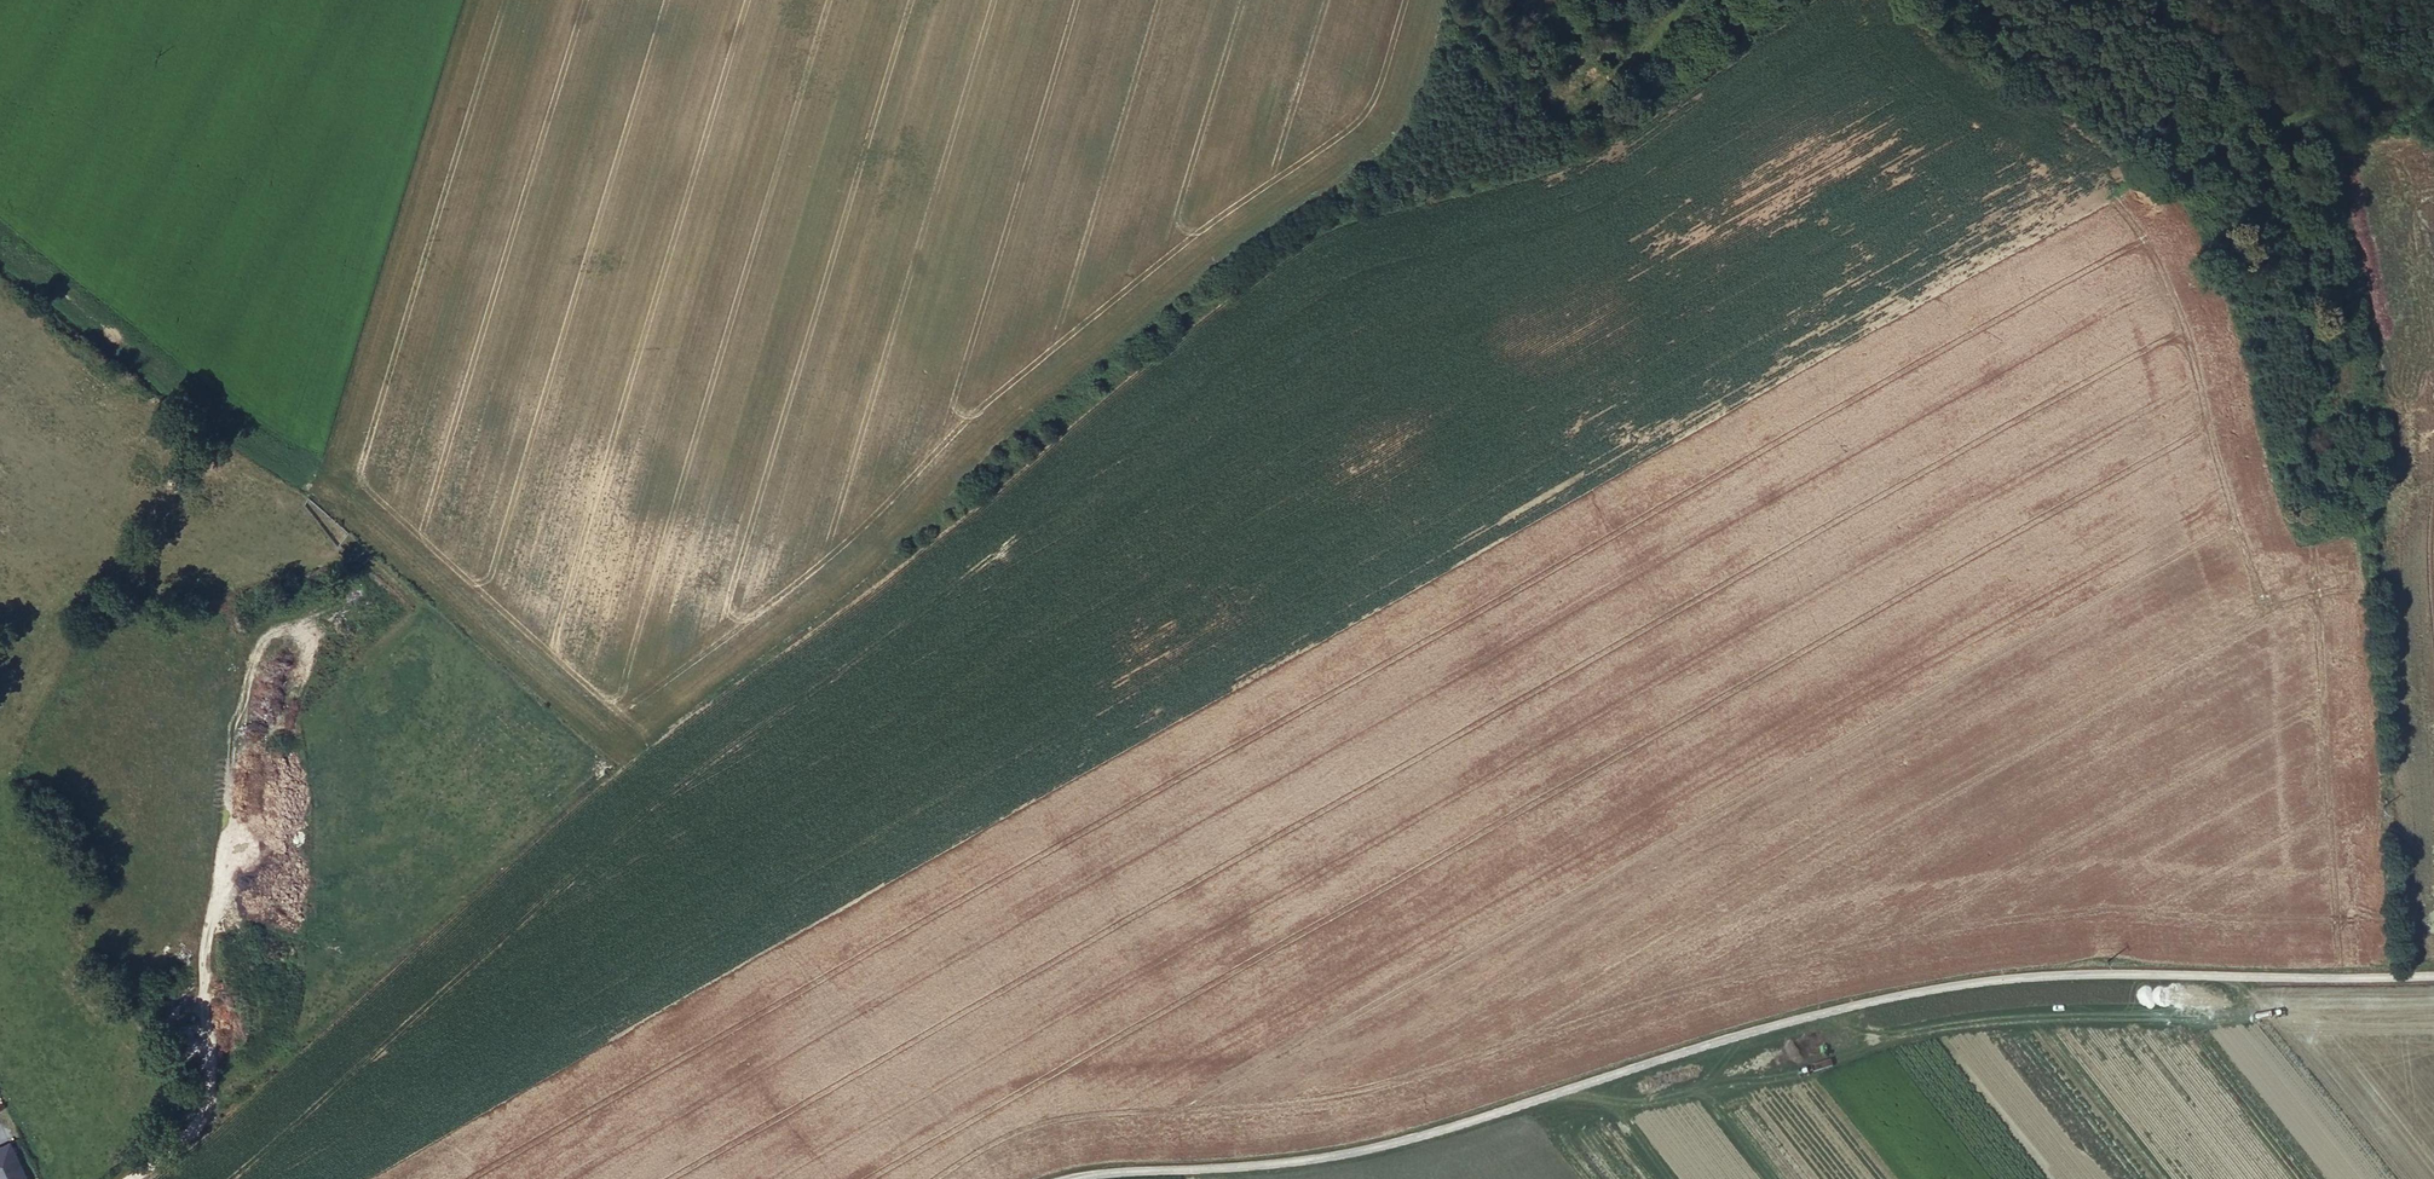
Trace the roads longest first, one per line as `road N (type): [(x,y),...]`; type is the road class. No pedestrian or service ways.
road 1 (tertiary): [(1075,1178),(1401,1143),(1783,1024),(1999,981),(2433,976)]

